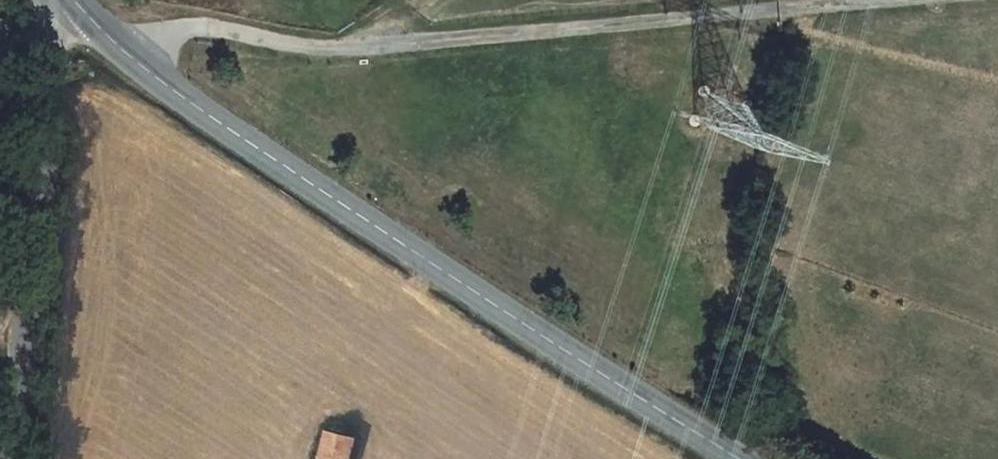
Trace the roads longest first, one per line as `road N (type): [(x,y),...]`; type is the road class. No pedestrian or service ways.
road 1 (tertiary): [(77,11),(160,84),(740,458)]
road 2 (track): [(115,49),(195,25),(297,45),(370,44),(881,0)]
road 3 (unclassified): [(5,458),(77,11)]

